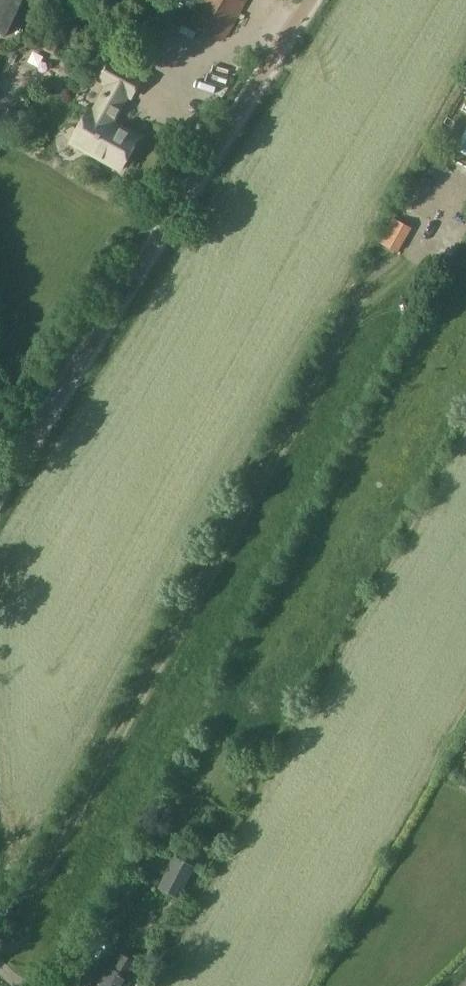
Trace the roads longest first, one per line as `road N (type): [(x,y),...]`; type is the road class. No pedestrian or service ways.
road 1 (unclassified): [(0,488),(309,0)]

